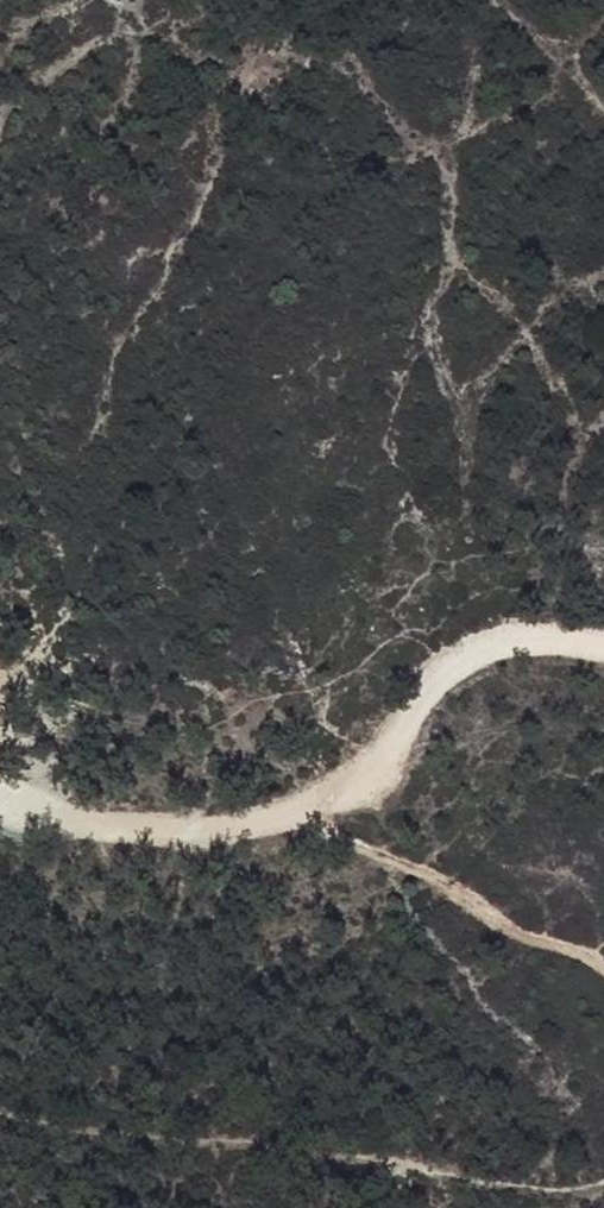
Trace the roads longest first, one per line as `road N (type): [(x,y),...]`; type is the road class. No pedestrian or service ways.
road 1 (track): [(0,798),(160,837),(237,826),(304,808),(385,767),(441,686),(497,648),(535,643),(603,656)]
road 2 (track): [(0,1132),(45,1142),(399,1160),(557,1192),(603,1176)]
road 3 (track): [(603,979),(531,921),(315,823),(304,808)]

